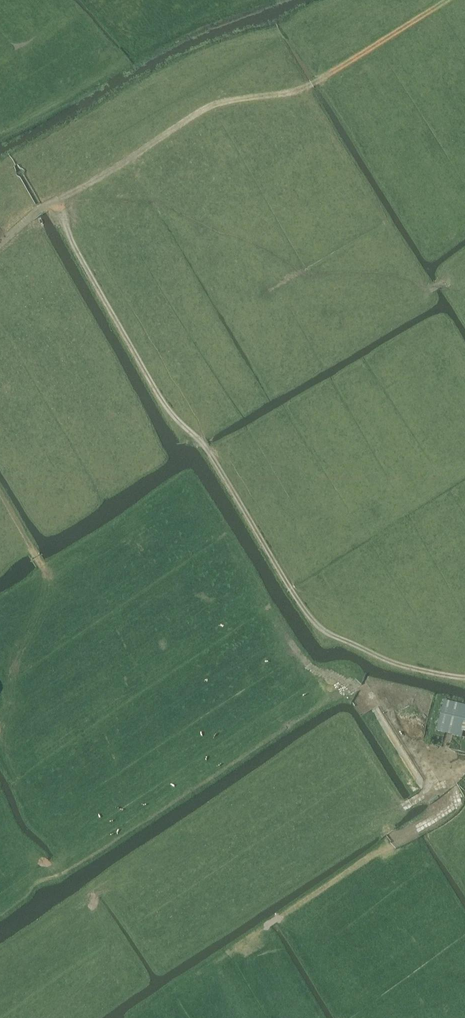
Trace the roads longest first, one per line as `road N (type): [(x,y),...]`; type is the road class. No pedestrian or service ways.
road 1 (track): [(464,678),(395,664),(316,624),(204,445),(166,407),(51,204)]
road 2 (track): [(0,244),(33,214),(206,106),(295,90),(449,0)]
road 3 (track): [(149,1017),(148,1008),(451,811),(453,781),(464,766)]
road 4 (track): [(247,0),(218,7),(0,132)]

